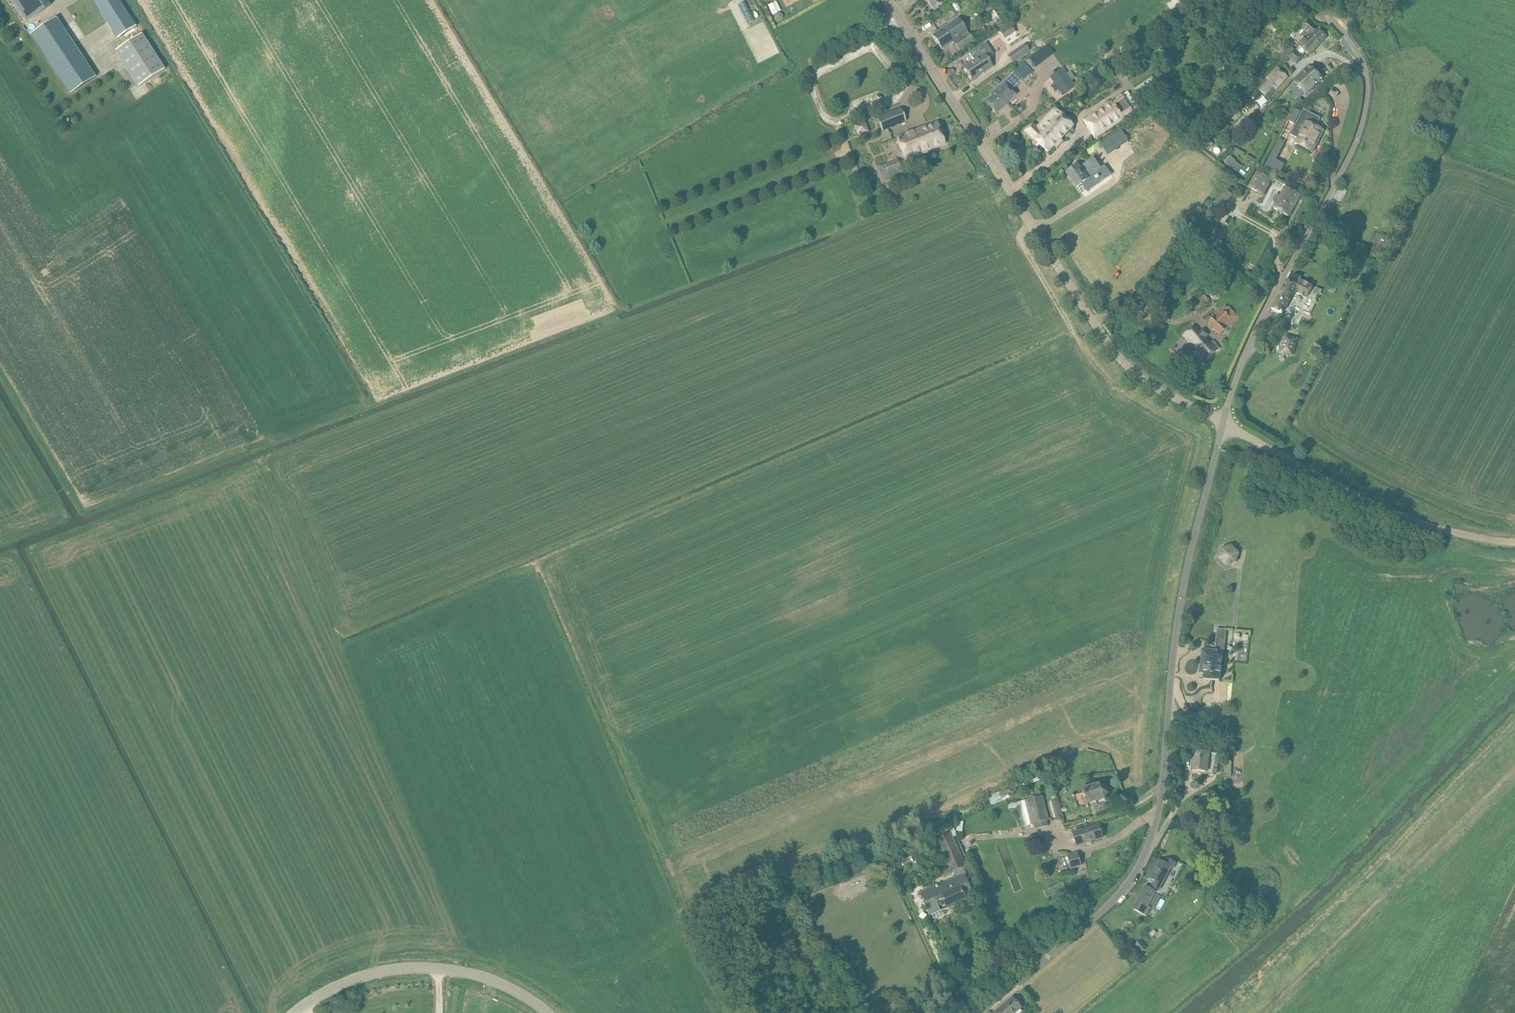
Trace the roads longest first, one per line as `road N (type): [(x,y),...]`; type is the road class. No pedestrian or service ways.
road 1 (unclassified): [(979,1012),(1099,915),(1150,840),(1182,590),(1223,421)]
road 2 (unclassified): [(1223,421),(1159,390),(1116,354),(888,0)]
road 3 (residential): [(1223,421),(1261,321),(1349,157),(1367,100),(1357,51),(1293,0)]
road 4 (unclassified): [(1514,542),(1384,510),(1223,421)]
road 5 (unclassified): [(285,1012),(354,978),(397,969),(447,972),(541,1012)]

